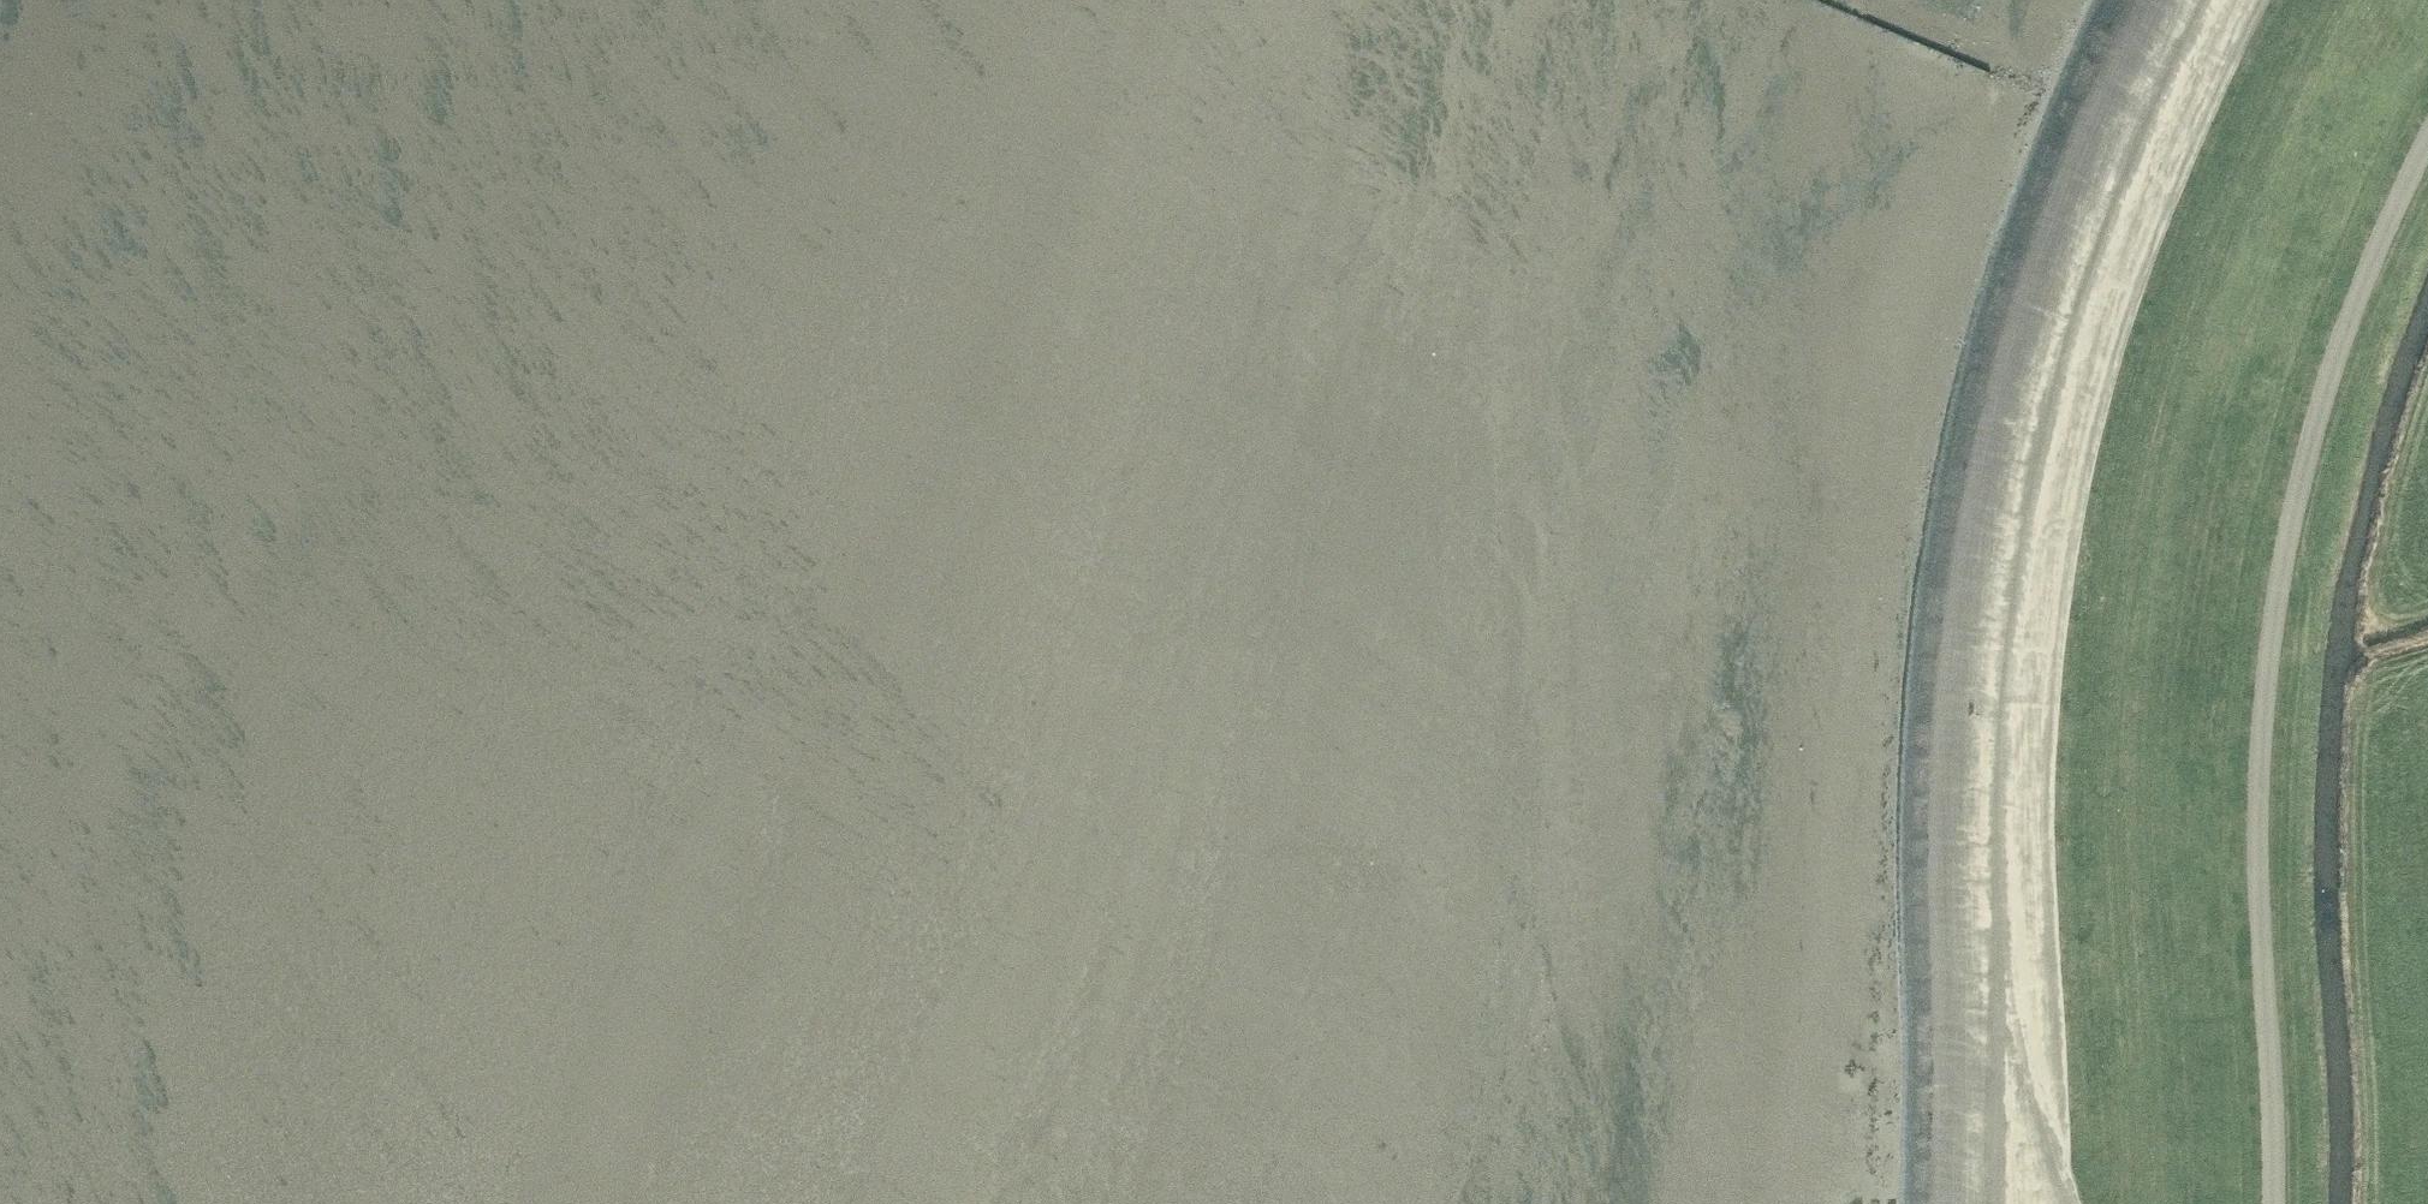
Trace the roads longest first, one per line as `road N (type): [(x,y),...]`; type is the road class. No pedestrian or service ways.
road 1 (unclassified): [(2269,1203),(2257,788),(2265,667),(2314,415),(2427,134)]

